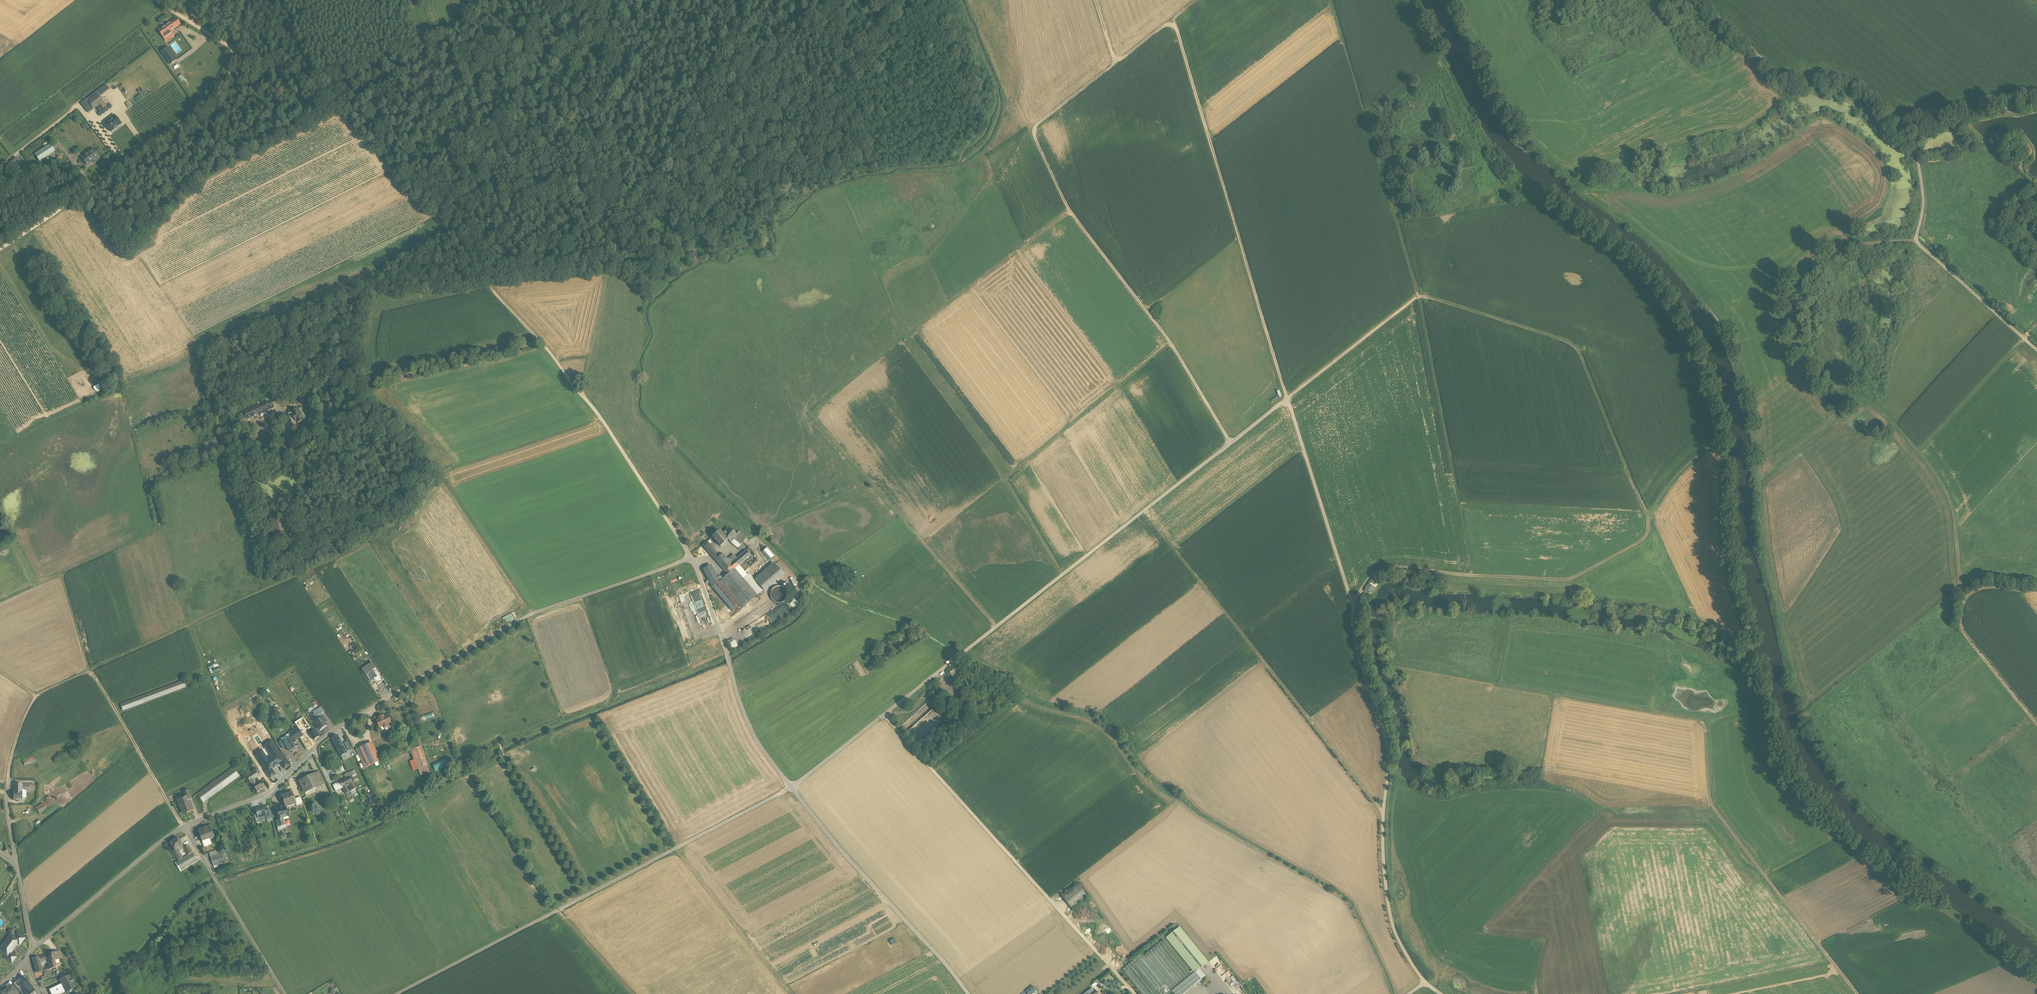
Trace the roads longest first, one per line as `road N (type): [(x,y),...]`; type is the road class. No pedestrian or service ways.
road 1 (track): [(1448,0),(1496,107),(1524,144),(1649,241),(1725,334),(1755,418),(1759,525),(1784,644),(1837,776),(1903,845),(2036,938)]
road 2 (track): [(403,993),(794,790),(1232,446)]
road 3 (track): [(1718,436),(1726,576),(1773,740),(1792,777),(1840,839),(2000,953),(2036,989)]
road 4 (track): [(1441,993),(1408,960),(1389,918),(1381,855),(1384,737),(1290,401)]
road 5 (track): [(997,627),(808,410),(1071,211)]
road 6 (track): [(1232,446),(1173,346),(1064,202),(1033,131),(1203,0)]
road 7 (track): [(1413,0),(1498,164),(1663,301),(1690,347),(1718,436)]
road 8 (track): [(1483,683),(1707,723),(1712,805),(1831,963)]
road 9 (track): [(1866,241),(1837,295),(1856,397),(1938,483),(1954,519),(1963,599)]
road 10 (track): [(1174,23),(1290,401)]
road 11 (track): [(1147,513),(1381,810)]
road 12 (track): [(1417,294),(1575,347),(1647,522)]
road 13 (track): [(1352,611),(1375,573),(1389,568),(1571,576),(1632,543),(1647,522)]
road 14 (track): [(478,272),(317,93),(234,51)]
road 15 (track): [(887,717),(1102,959)]
road 16 (track): [(1067,576),(1010,483),(1173,346)]
road 17 (track): [(0,247),(191,120),(222,83),(234,51)]
road 18 (track): [(1417,294),(1331,0)]
road 19 (track): [(440,474),(402,519),(353,551),(190,626)]
road 20 (residential): [(184,828),(275,790),(332,732),(428,675)]
road 21 (track): [(1472,573),(1417,294)]
road 22 (track): [(64,574),(92,674),(184,828)]
road 23 (track): [(1916,125),(1845,80),(1773,72),(1697,0)]
road 24 (track): [(190,626),(150,476),(249,440)]
road 25 (track): [(626,0),(614,257)]
road 26 (track): [(541,344),(372,386),(313,409)]
road 27 (track): [(585,395),(692,561)]
road 28 (residential): [(285,993),(184,828)]
road 29 (residential): [(34,950),(184,828)]
road 30 (track): [(790,993),(679,850)]
road 31 (track): [(162,529),(0,603)]
road 32 (residential): [(34,950),(7,805),(9,779)]
road 33 (track): [(534,617),(440,474)]
road 34 (track): [(602,419),(440,474)]
road 35 (track): [(38,699),(190,626)]
road 36 (track): [(1290,401),(1417,294)]
road 37 (track): [(585,395),(478,272)]
road 38 (track): [(1916,454),(2024,337)]
road 39 (track): [(1963,599),(1961,631),(2036,725)]
road 40 (track): [(2024,337),(1916,237)]
road 41 (track): [(614,257),(585,395)]
road 42 (track): [(190,626),(223,711),(249,752)]
road 43 (track): [(1695,991),(1831,963)]
road 44 (track): [(1916,125),(2036,106)]

